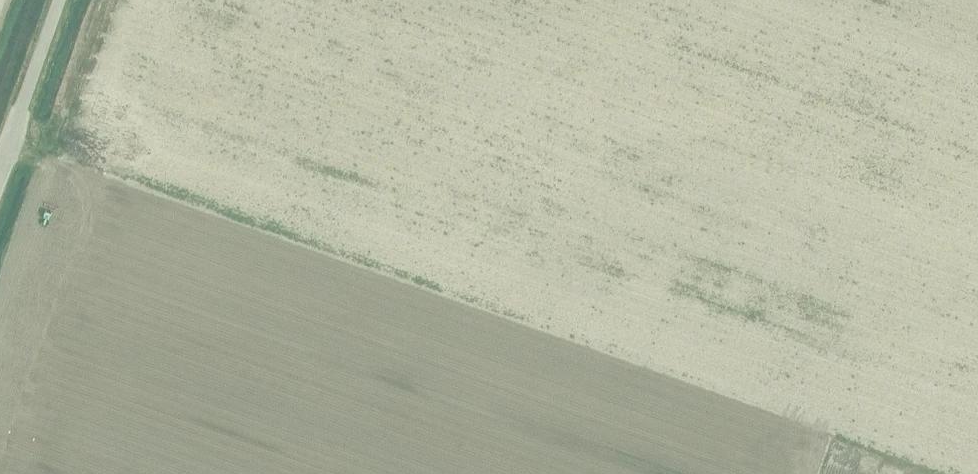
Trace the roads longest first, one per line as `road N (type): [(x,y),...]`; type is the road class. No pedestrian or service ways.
road 1 (unclassified): [(0,164),(58,0)]

